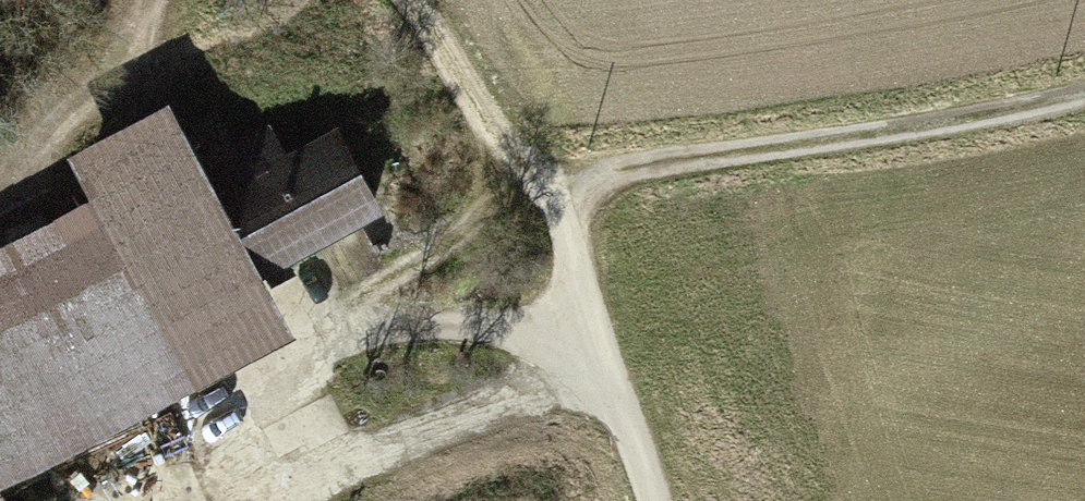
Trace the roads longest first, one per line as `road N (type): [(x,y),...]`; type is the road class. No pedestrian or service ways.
road 1 (track): [(1084,93),(537,195),(328,315),(285,409),(275,482)]
road 2 (track): [(251,500),(275,482),(597,371)]
road 3 (residential): [(650,500),(537,195)]
road 4 (track): [(398,0),(537,195)]

